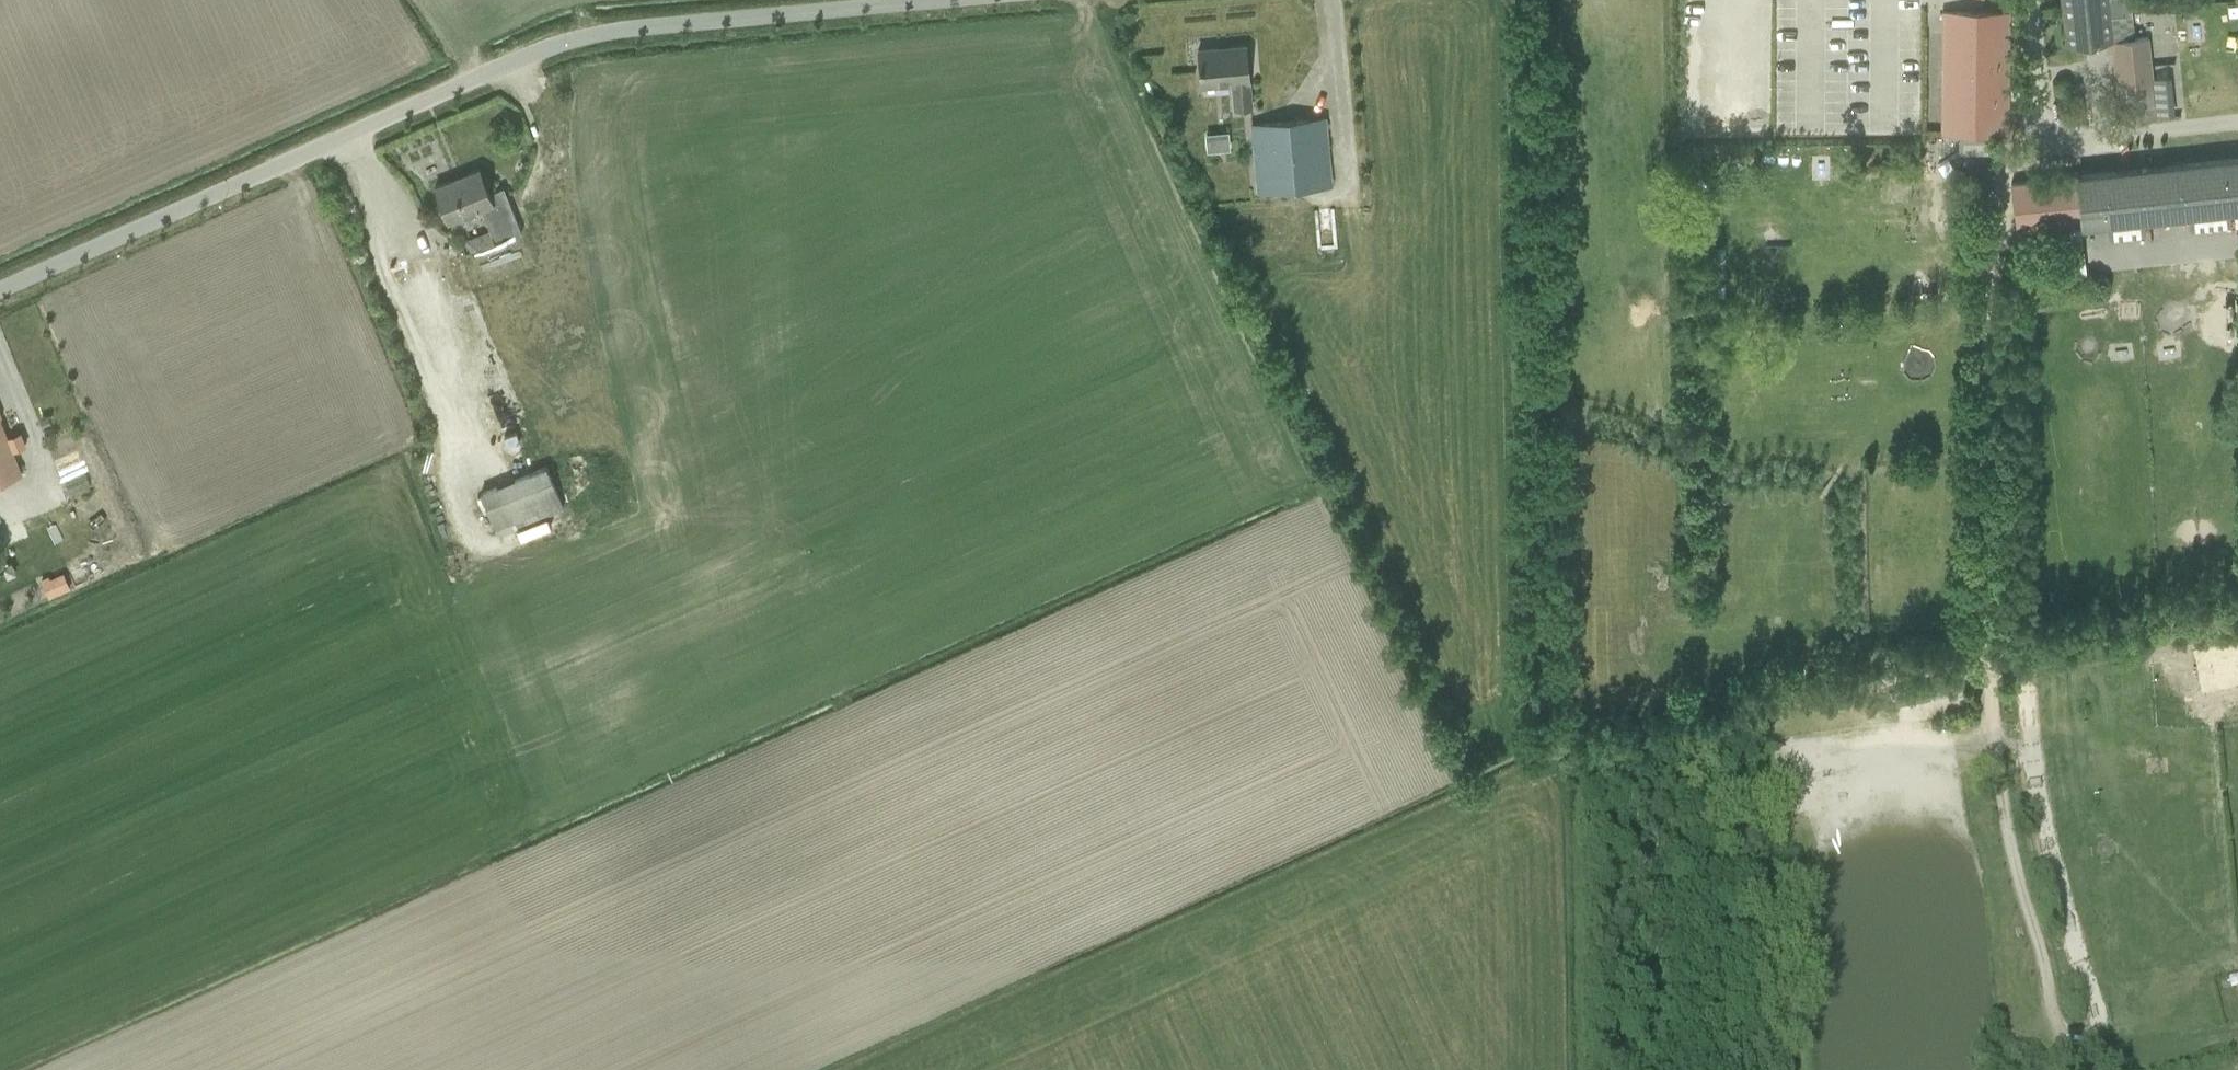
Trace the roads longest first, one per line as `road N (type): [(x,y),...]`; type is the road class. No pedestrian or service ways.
road 1 (unclassified): [(0,289),(513,60),(708,17),(806,17),(967,0)]

